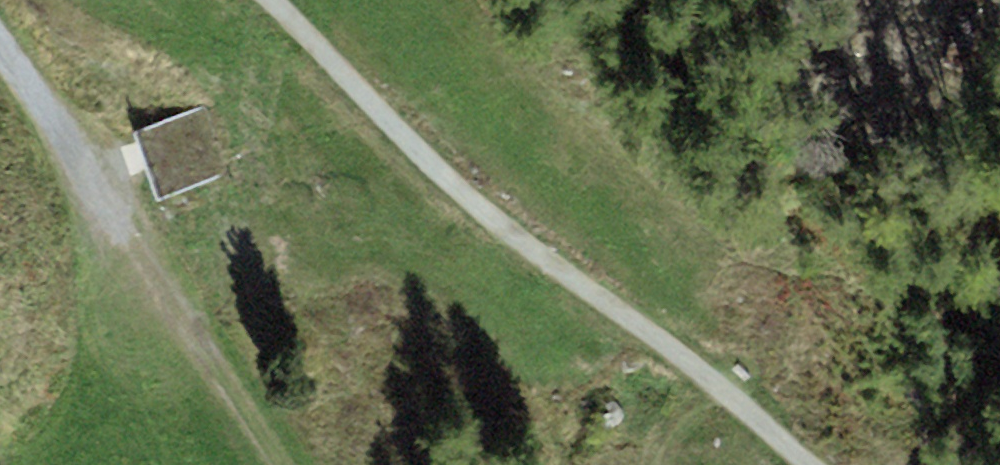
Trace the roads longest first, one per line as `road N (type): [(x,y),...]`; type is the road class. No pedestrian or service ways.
road 1 (track): [(714,389),(413,168),(252,0)]
road 2 (track): [(0,46),(142,256)]
road 3 (track): [(811,464),(714,389)]

